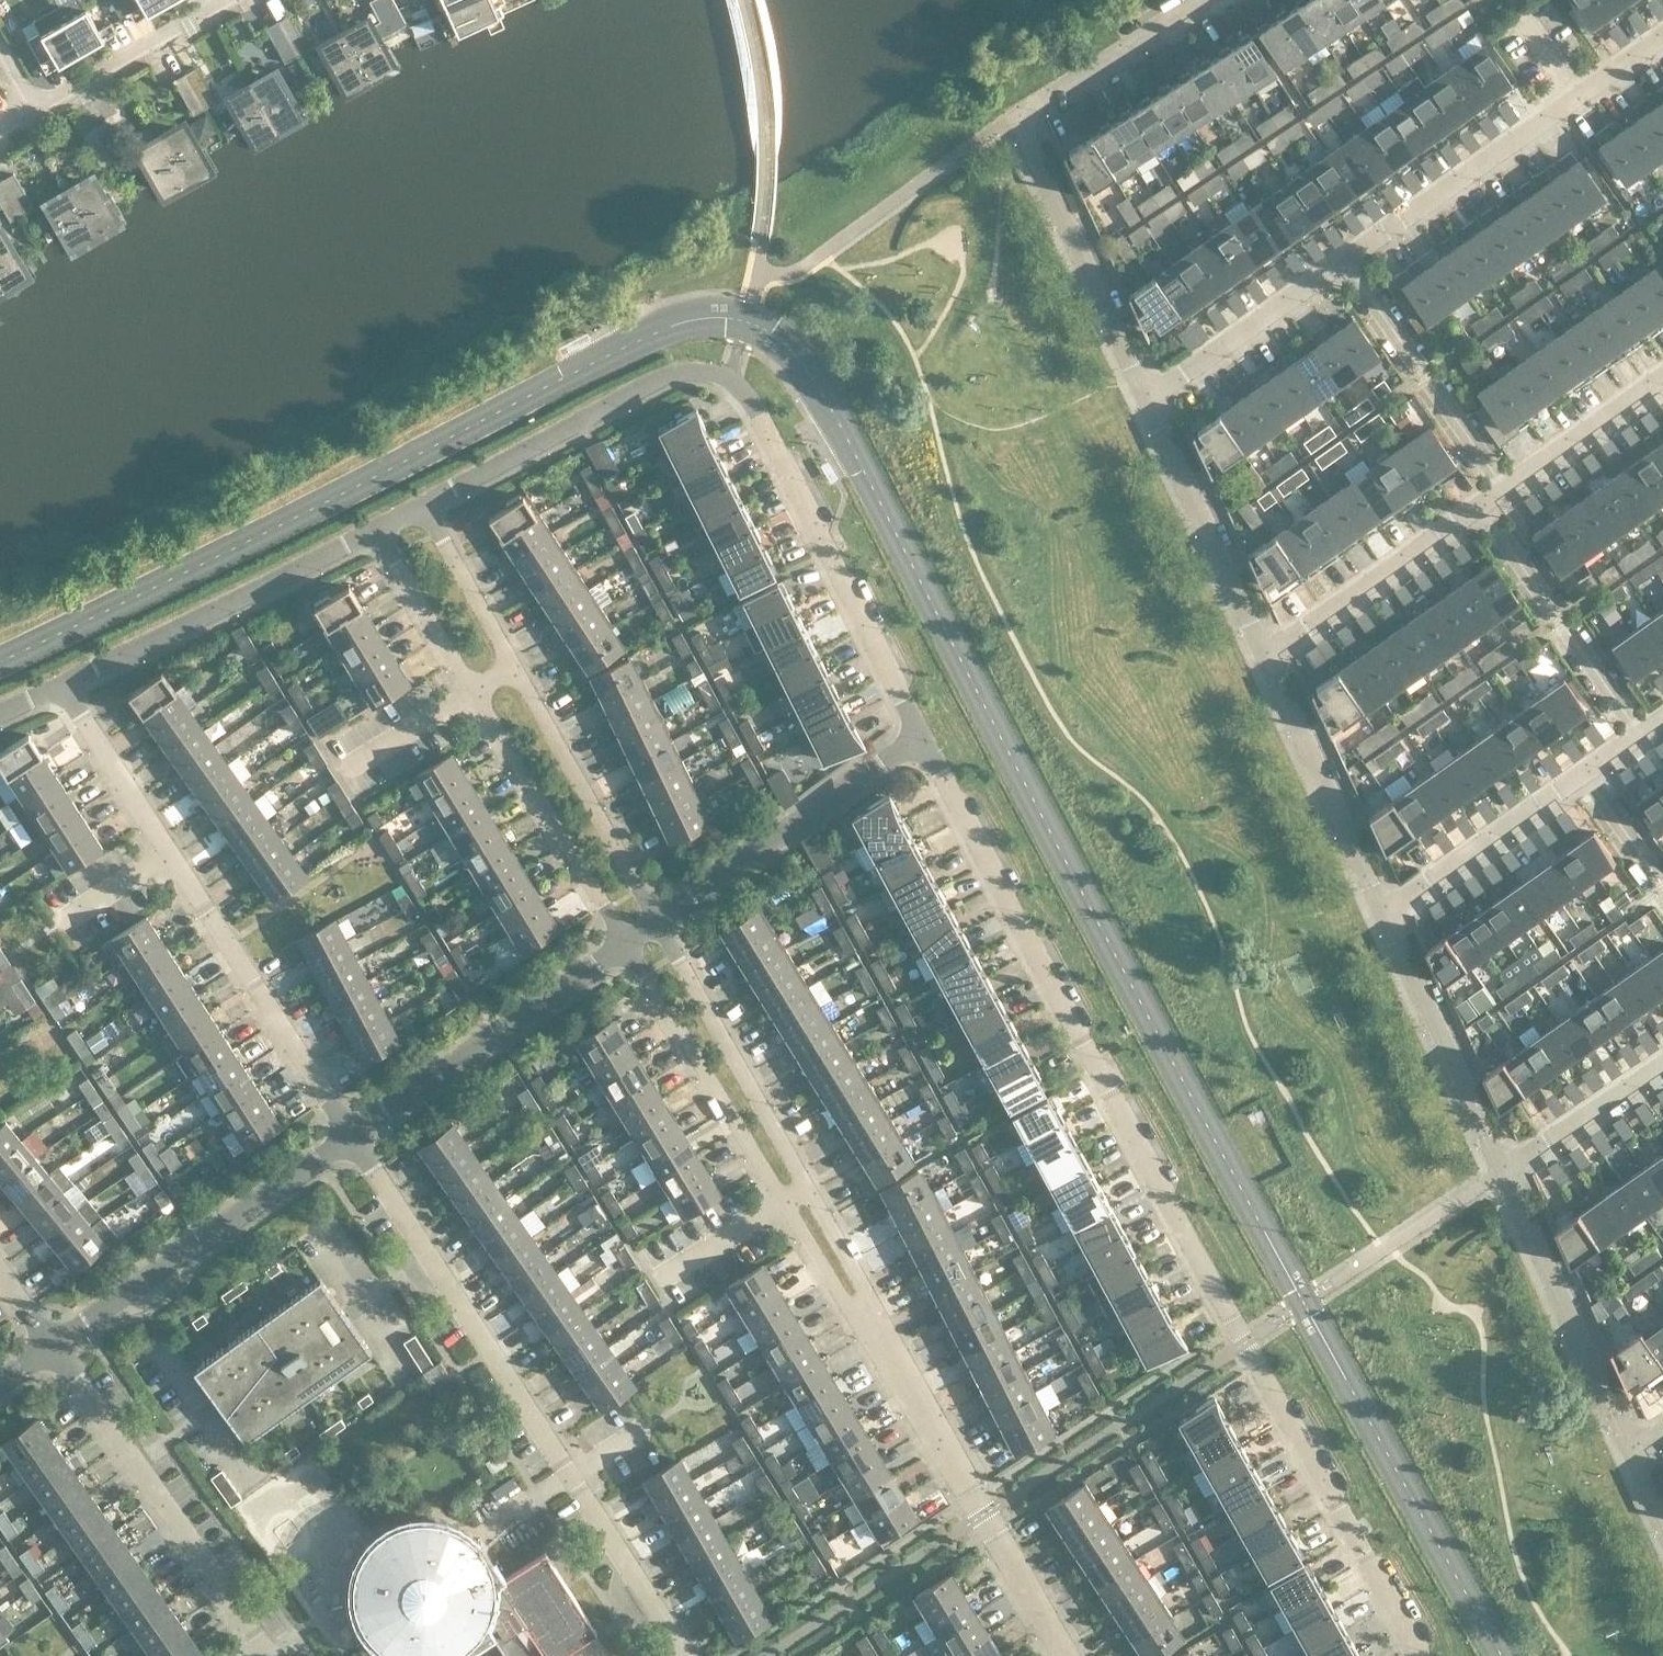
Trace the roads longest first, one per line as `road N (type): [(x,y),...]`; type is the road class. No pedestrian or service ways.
road 1 (residential): [(927,746),(1246,1352),(1418,1655)]
road 2 (residential): [(424,505),(652,380),(690,371),(727,380),(757,408),(927,746)]
road 3 (residential): [(684,1655),(351,1138)]
road 4 (residential): [(351,1138),(62,685)]
road 5 (residential): [(1147,398),(1019,115),(1201,0)]
road 6 (residential): [(868,1318),(862,1285),(659,923)]
road 7 (residential): [(627,944),(841,1296),(868,1318)]
road 8 (residential): [(1065,1655),(868,1318)]
road 9 (residential): [(1344,260),(1662,35)]
road 10 (residential): [(272,1655),(51,1352)]
road 11 (residential): [(51,1352),(351,1138)]
road 12 (residential): [(62,685),(376,530)]
road 13 (residential): [(351,1138),(627,944)]
road 14 (residential): [(659,923),(927,746)]
road 15 (residential): [(1633,1450),(1504,1171)]
road 16 (residential): [(474,690),(627,944)]
road 17 (residential): [(659,923),(514,667)]
road 18 (residential): [(1504,1171),(1385,913)]
road 19 (residential): [(1385,913),(1267,655)]
road 20 (residential): [(1267,655),(1147,398)]
road 21 (residential): [(1504,488),(1344,260)]
road 22 (residential): [(1640,733),(1479,506)]
road 23 (residential): [(1267,655),(1479,506)]
road 24 (residential): [(31,128),(245,5)]
road 25 (residential): [(1385,913),(1584,772)]
road 26 (residential): [(1147,398),(1344,260)]
road 27 (residential): [(1504,488),(1662,376)]
road 28 (residential): [(1504,1171),(1662,1065)]
road 29 (residential): [(376,530),(474,690)]
road 30 (residential): [(514,667),(424,505)]
road 31 (residential): [(1662,884),(1584,772)]

